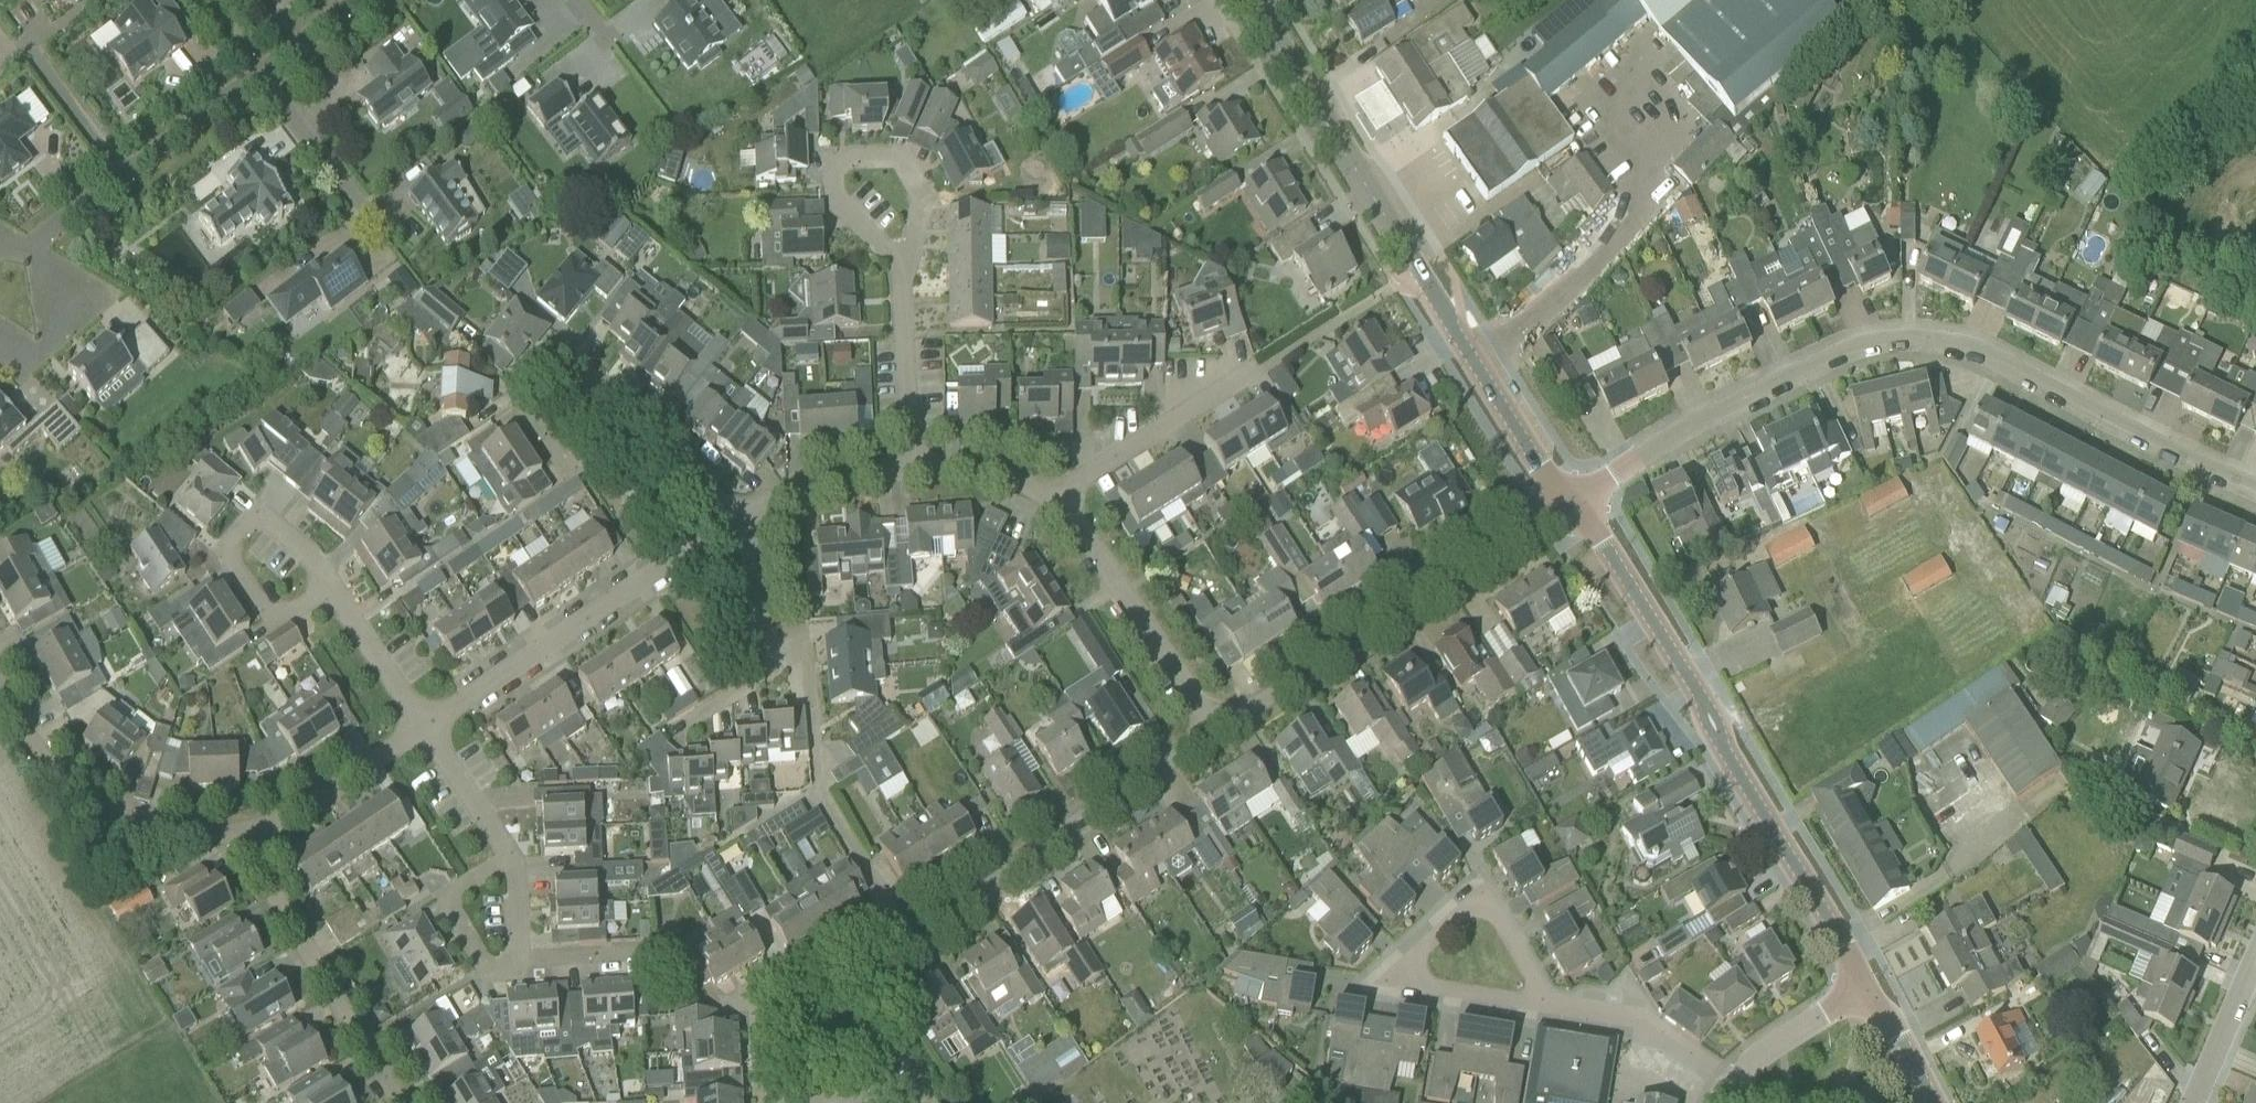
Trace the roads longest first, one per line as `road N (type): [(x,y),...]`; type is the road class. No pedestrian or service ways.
road 1 (residential): [(2255,484),(1962,343),(1904,329),(1833,344),(1578,495)]
road 2 (tertiary): [(1490,378),(1249,0)]
road 3 (tertiary): [(1870,987),(1645,619)]
road 4 (residential): [(1217,741),(1560,507)]
road 5 (residential): [(740,526),(427,728)]
road 6 (residential): [(917,942),(1217,741)]
road 7 (residential): [(404,1102),(246,831)]
road 8 (residential): [(246,831),(195,836),(101,810),(53,778),(0,697)]
road 9 (residential): [(1217,741),(1050,495)]
road 10 (residential): [(1555,1009),(1405,984),(1399,969),(1471,899),(1493,905)]
road 11 (residential): [(765,1102),(751,1005),(884,924),(917,942)]
road 12 (residential): [(687,739),(784,677),(755,517)]
road 13 (residential): [(902,261),(837,202),(837,170),(854,159),(903,162),(921,198),(918,213)]
road 14 (residential): [(635,404),(592,449),(561,454),(531,415),(527,390),(543,356),(579,351)]
road 15 (residential): [(1050,495),(1255,372)]
road 16 (residential): [(912,470),(902,261)]
road 17 (residential): [(427,728),(284,818),(246,831)]
road 18 (residential): [(520,952),(497,979),(453,901),(505,852)]
road 19 (residential): [(1726,1077),(1644,1018),(1555,1009)]
road 20 (residential): [(255,595),(234,552),(255,517),(283,526),(318,567),(319,584)]
road 21 (residential): [(427,728),(329,586),(319,584)]
road 22 (residential): [(261,74),(119,179)]
road 23 (residential): [(896,1102),(876,1046),(881,993),(917,942)]
road 24 (residential): [(261,74),(365,212)]
road 25 (residential): [(1726,1077),(1870,987)]
road 26 (residential): [(912,470),(847,477),(755,517)]
road 27 (residential): [(740,526),(635,404)]
road 28 (residential): [(119,179),(27,50)]
road 29 (residential): [(0,328),(44,353),(33,248)]
road 30 (unclassified): [(2197,1102),(2255,965)]
road 31 (tertiary): [(1490,378),(1503,418),(1560,507)]
road 32 (residential): [(505,852),(427,728)]
road 33 (tertiary): [(1578,495),(1490,378)]
road 34 (residential): [(1050,495),(986,466),(912,470)]
road 35 (tertiary): [(1645,619),(1630,578),(1578,495)]
road 36 (tertiary): [(1560,507),(1645,619)]
road 37 (tertiary): [(1930,1102),(1870,987)]
road 38 (residential): [(362,0),(261,74)]
road 39 (residential): [(1493,905),(1555,1009)]

